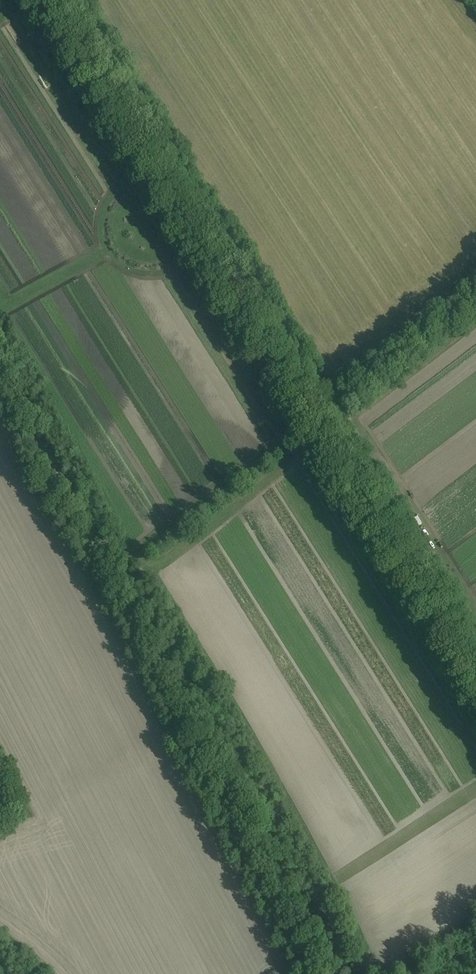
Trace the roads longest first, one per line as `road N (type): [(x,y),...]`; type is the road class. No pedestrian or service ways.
road 1 (track): [(47,0),(475,679)]
road 2 (track): [(0,366),(328,973)]

